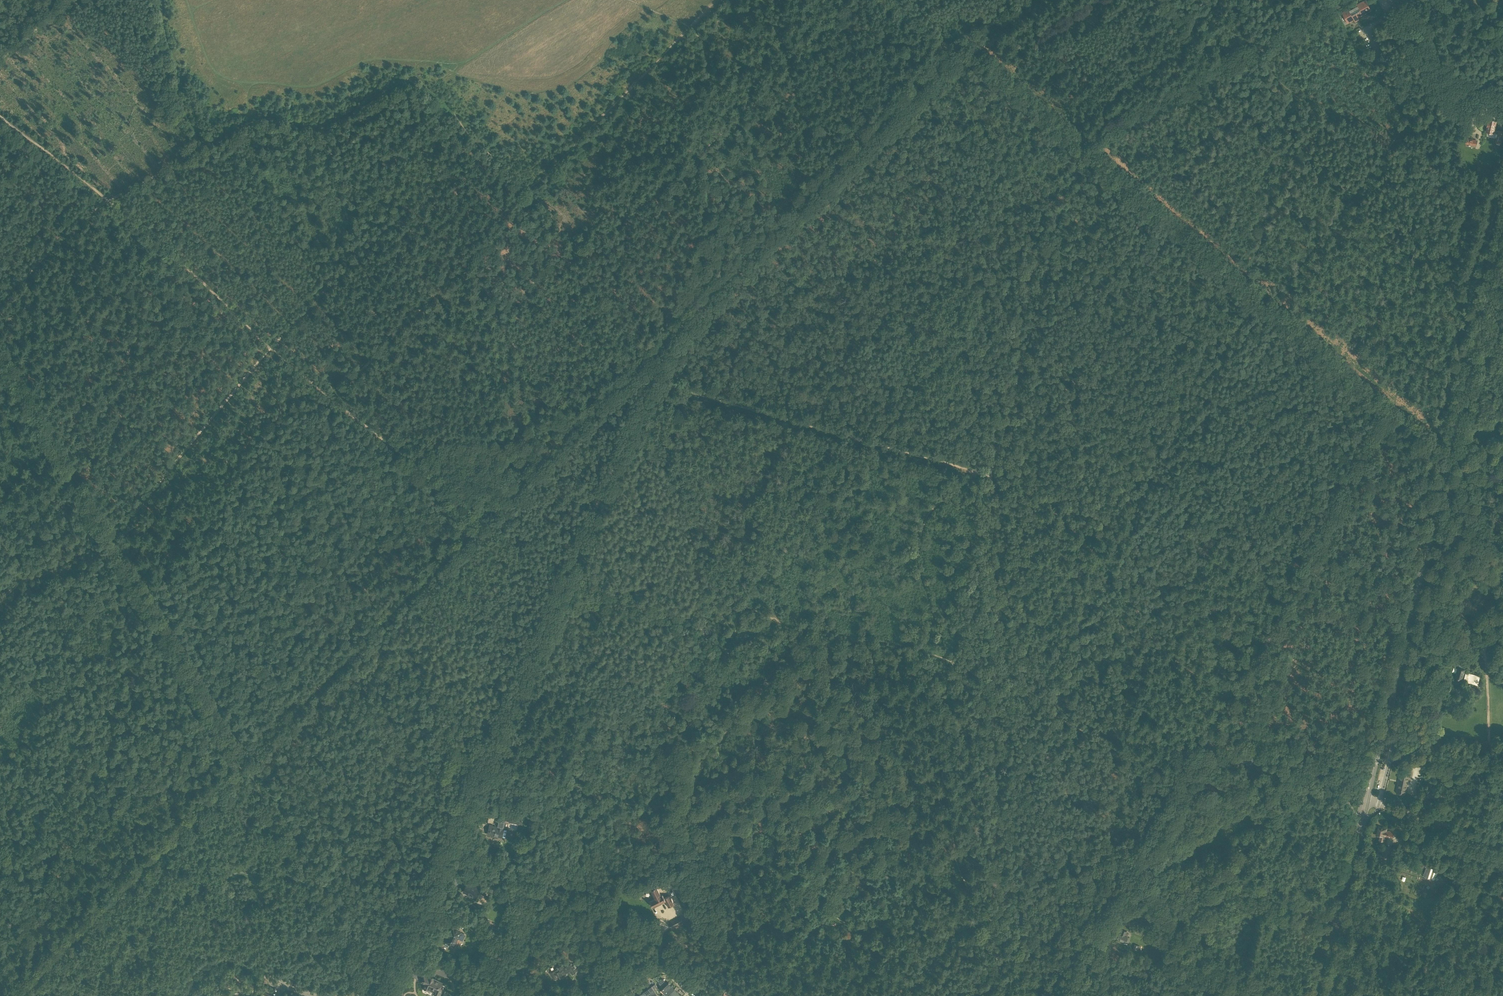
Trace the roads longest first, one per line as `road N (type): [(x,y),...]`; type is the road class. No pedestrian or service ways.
road 1 (primary): [(1366,800),(1502,238)]
road 2 (unclassified): [(1379,804),(1502,304)]
road 3 (track): [(0,351),(241,759)]
road 4 (track): [(186,0),(220,81),(308,91),(380,61),(458,70),(571,0)]
road 5 (track): [(496,735),(669,332)]
road 6 (track): [(669,332),(946,58)]
road 7 (track): [(1077,141),(994,470)]
road 8 (track): [(996,681),(999,995)]
road 9 (track): [(1347,0),(1077,141)]
road 10 (track): [(30,978),(240,766)]
road 11 (track): [(1266,305),(1395,417),(1448,456),(1502,481)]
road 12 (track): [(475,143),(458,150),(273,344)]
road 13 (track): [(1321,544),(1184,789)]
road 14 (track): [(331,392),(528,200)]
road 15 (track): [(240,766),(376,995)]
road 16 (track): [(669,332),(493,504)]
road 17 (track): [(1077,141),(1258,297)]
road 18 (track): [(727,649),(764,655),(883,644),(945,664)]
road 19 (track): [(273,344),(112,198)]
road 20 (track): [(994,470),(996,681)]
road 21 (primary): [(1320,995),(1366,800)]
road 22 (track): [(373,633),(241,759)]
road 23 (track): [(429,888),(496,735)]
road 24 (track): [(476,520),(373,633)]
road 25 (track): [(1225,0),(1272,71),(1322,115)]
road 26 (track): [(962,43),(1077,141)]
road 27 (track): [(1321,544),(1395,417)]
road 28 (track): [(0,108),(112,198)]
road 29 (track): [(1133,882),(1067,995)]
road 30 (track): [(476,520),(384,440)]

